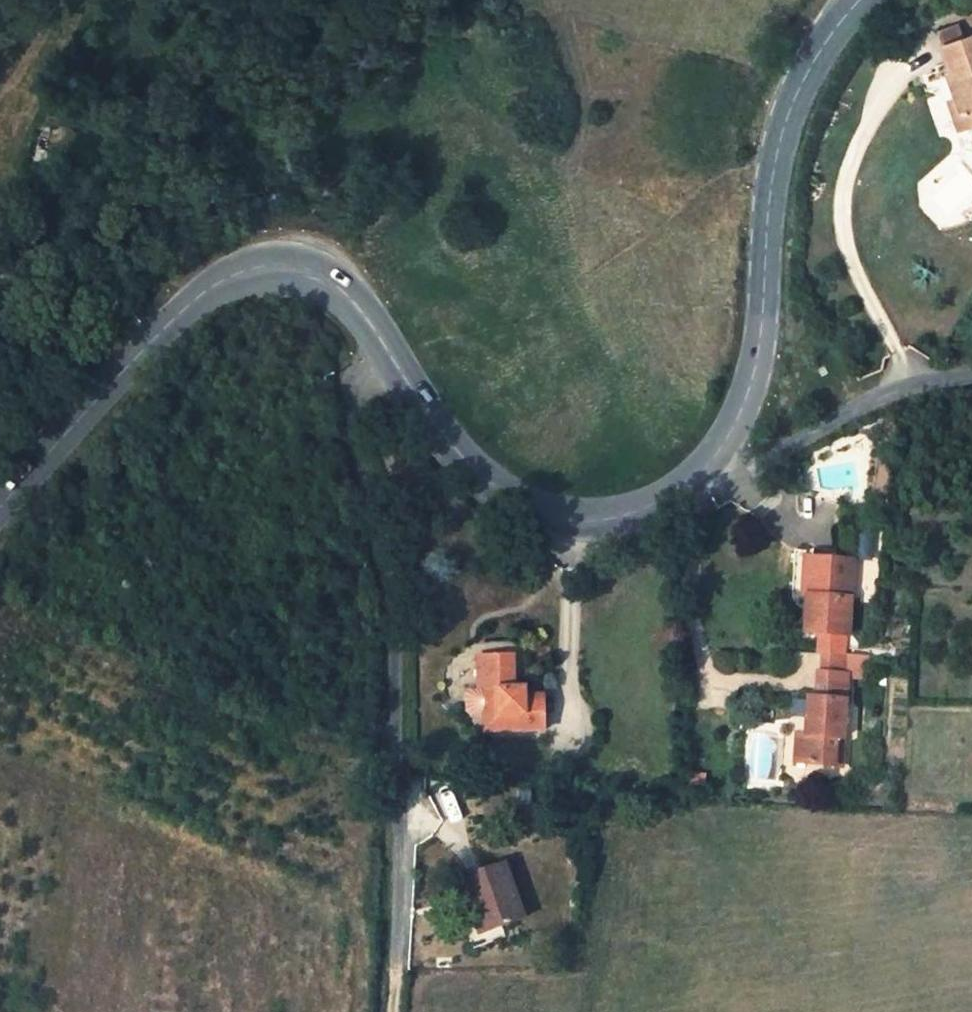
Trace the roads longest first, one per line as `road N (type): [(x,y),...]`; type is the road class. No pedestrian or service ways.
road 1 (residential): [(376,333),(352,395),(386,577),(401,825),(394,970)]
road 2 (tertiary): [(863,0),(794,100),(774,169),(751,394),(732,440),(698,483)]
road 3 (tertiary): [(376,333),(314,274),(285,266),(221,284),(187,310),(0,511)]
road 4 (tertiary): [(698,483),(651,511),(609,521),(524,509),(488,485),(442,434),(376,333)]
road 5 (unclassified): [(698,483),(919,385),(971,377)]

